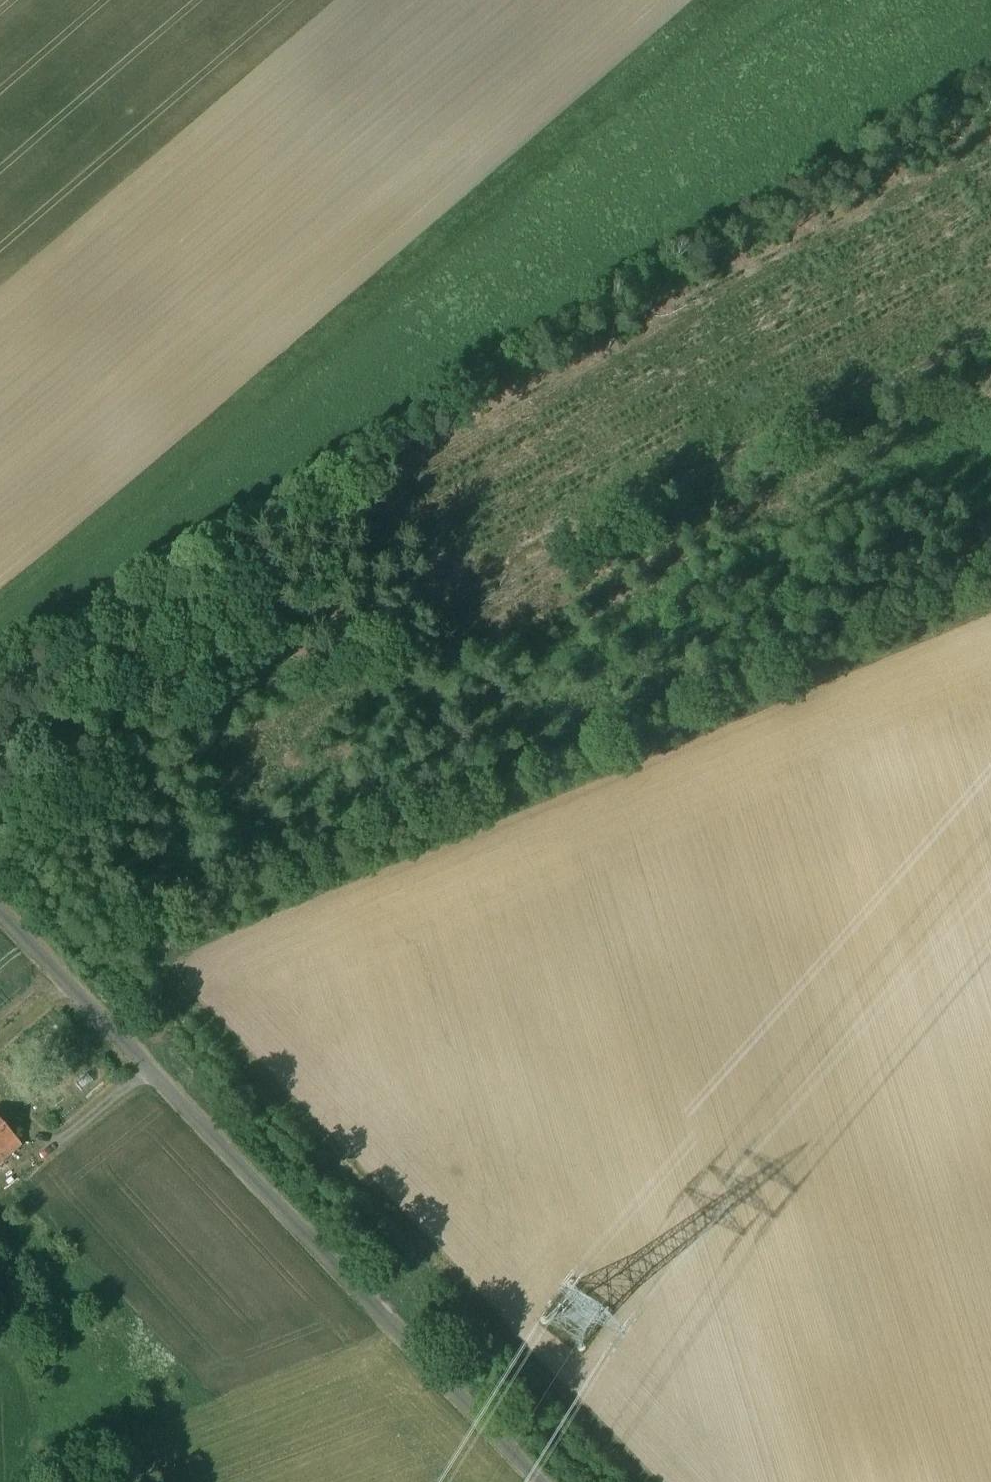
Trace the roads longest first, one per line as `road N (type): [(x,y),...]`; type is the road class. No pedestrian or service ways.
road 1 (unclassified): [(0,962),(521,1481)]

